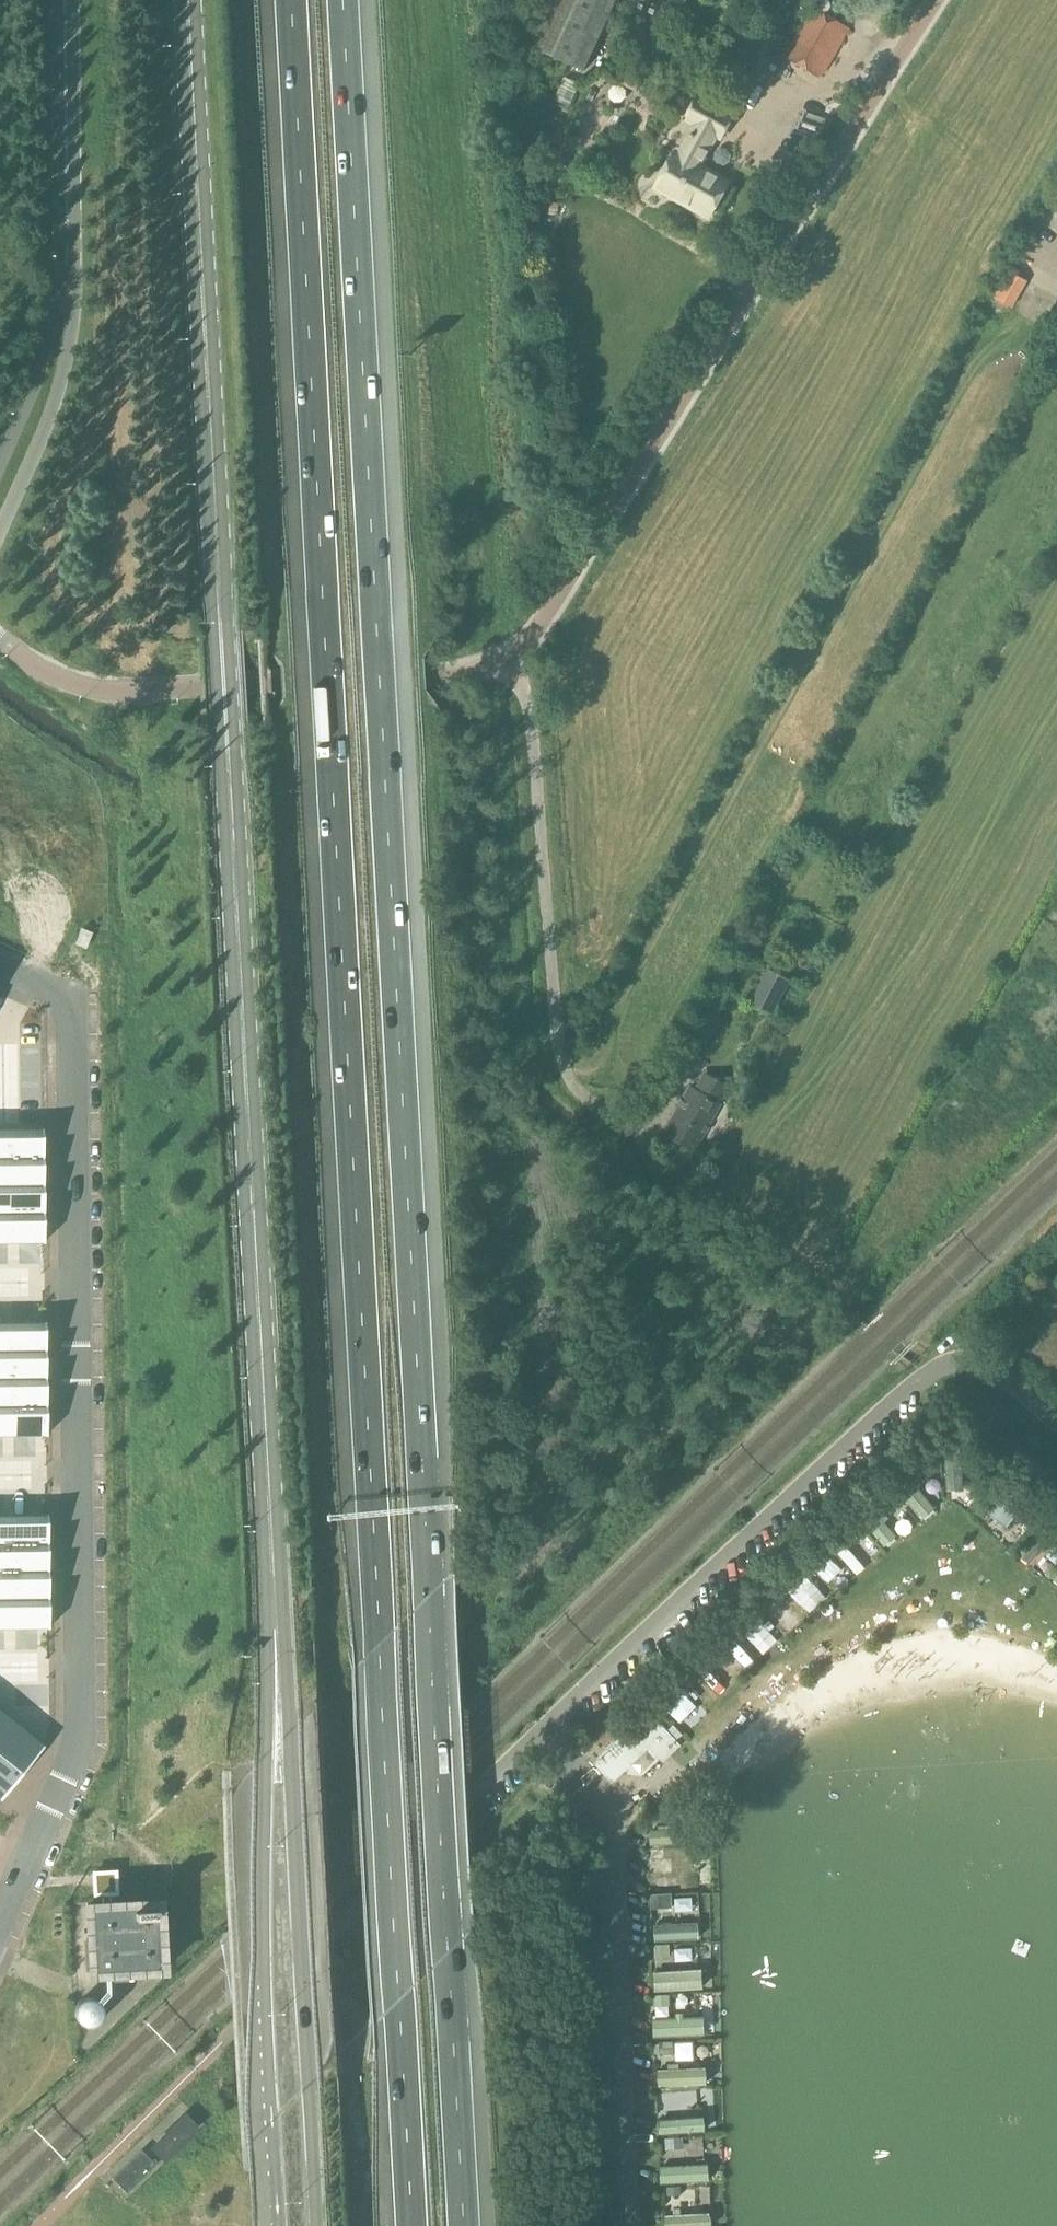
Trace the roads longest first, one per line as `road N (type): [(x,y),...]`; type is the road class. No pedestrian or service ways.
road 1 (motorway): [(463,2225),(344,0)]
road 2 (motorway): [(293,0),(411,2225)]
road 3 (secondary): [(188,0),(271,1525)]
road 4 (unclassified): [(0,1922),(81,1741),(73,998),(0,965)]
road 5 (unclassified): [(505,663),(558,596),(934,0)]
road 6 (secondary): [(317,2225),(291,1731),(271,1525)]
road 7 (secondary): [(271,1525),(265,1957),(279,2225)]
road 8 (unclassified): [(1056,1426),(984,1368),(933,1369),(542,1729)]
road 9 (unclassified): [(505,663),(520,678),(531,716),(560,1044),(577,1091),(624,1139)]
road 10 (unclassified): [(233,2032),(542,1729)]
road 11 (unclassified): [(0,530),(67,357),(75,278),(67,219)]
road 12 (unclassified): [(201,686),(464,673),(505,663)]
road 13 (unclassified): [(67,219),(47,345),(0,461)]
road 14 (track): [(624,1139),(818,1269)]
road 15 (unclassified): [(65,0),(67,219)]
road 16 (unclassified): [(201,686),(80,684),(0,638)]

